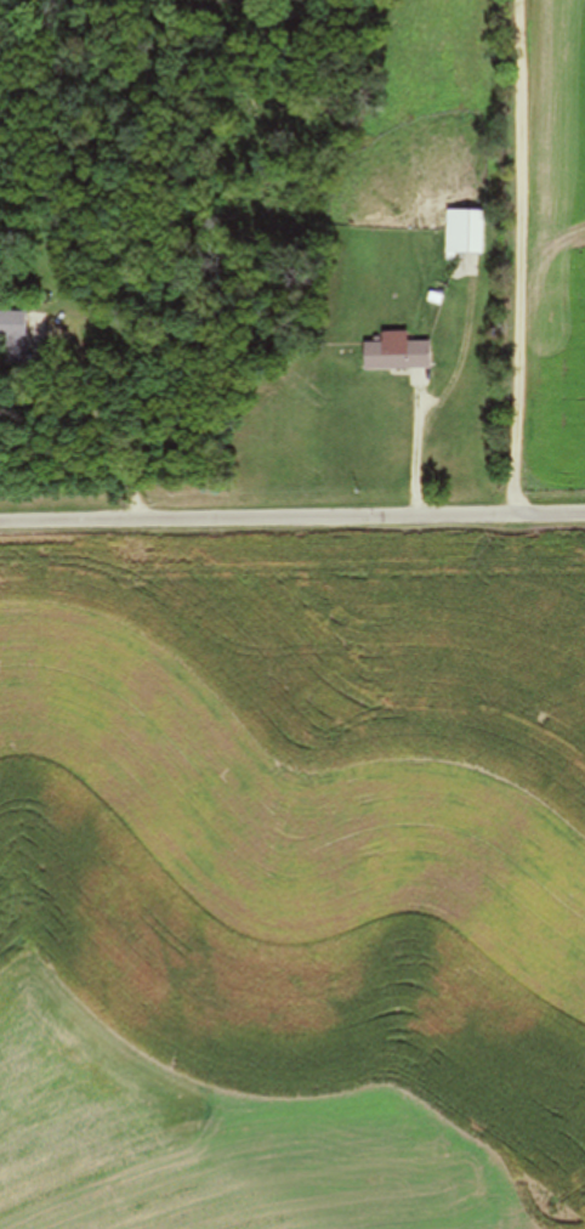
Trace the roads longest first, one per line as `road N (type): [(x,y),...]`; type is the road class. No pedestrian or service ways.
road 1 (residential): [(0,521),(584,512)]
road 2 (residential): [(518,514),(534,0)]

